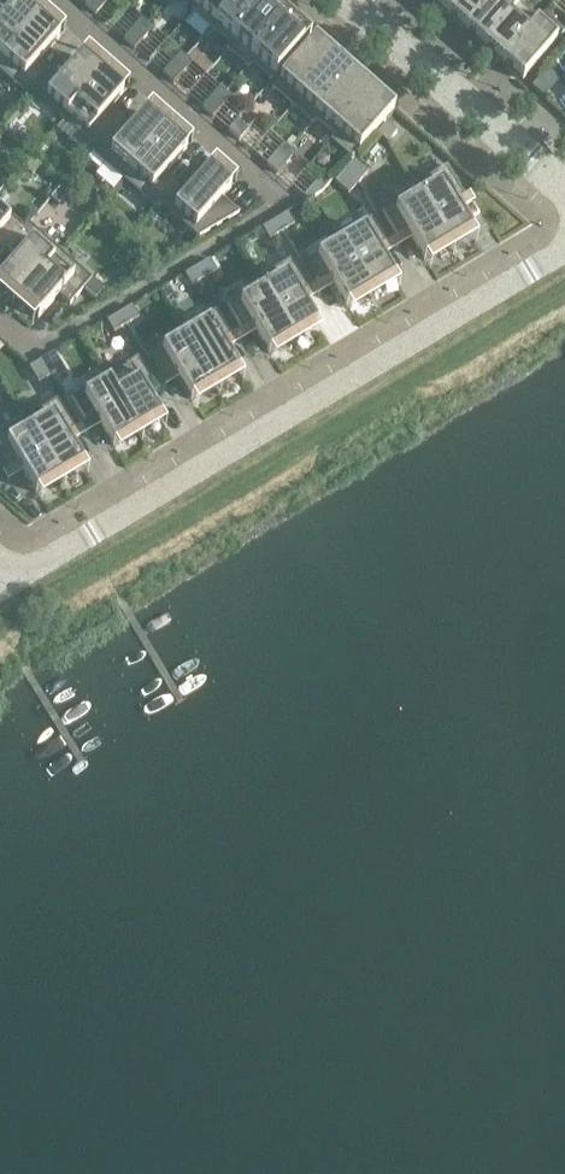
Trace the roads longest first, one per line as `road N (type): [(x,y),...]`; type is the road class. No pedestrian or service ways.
road 1 (residential): [(564,250),(4,588)]
road 2 (residential): [(290,197),(62,0)]
road 3 (residential): [(564,192),(355,0)]

